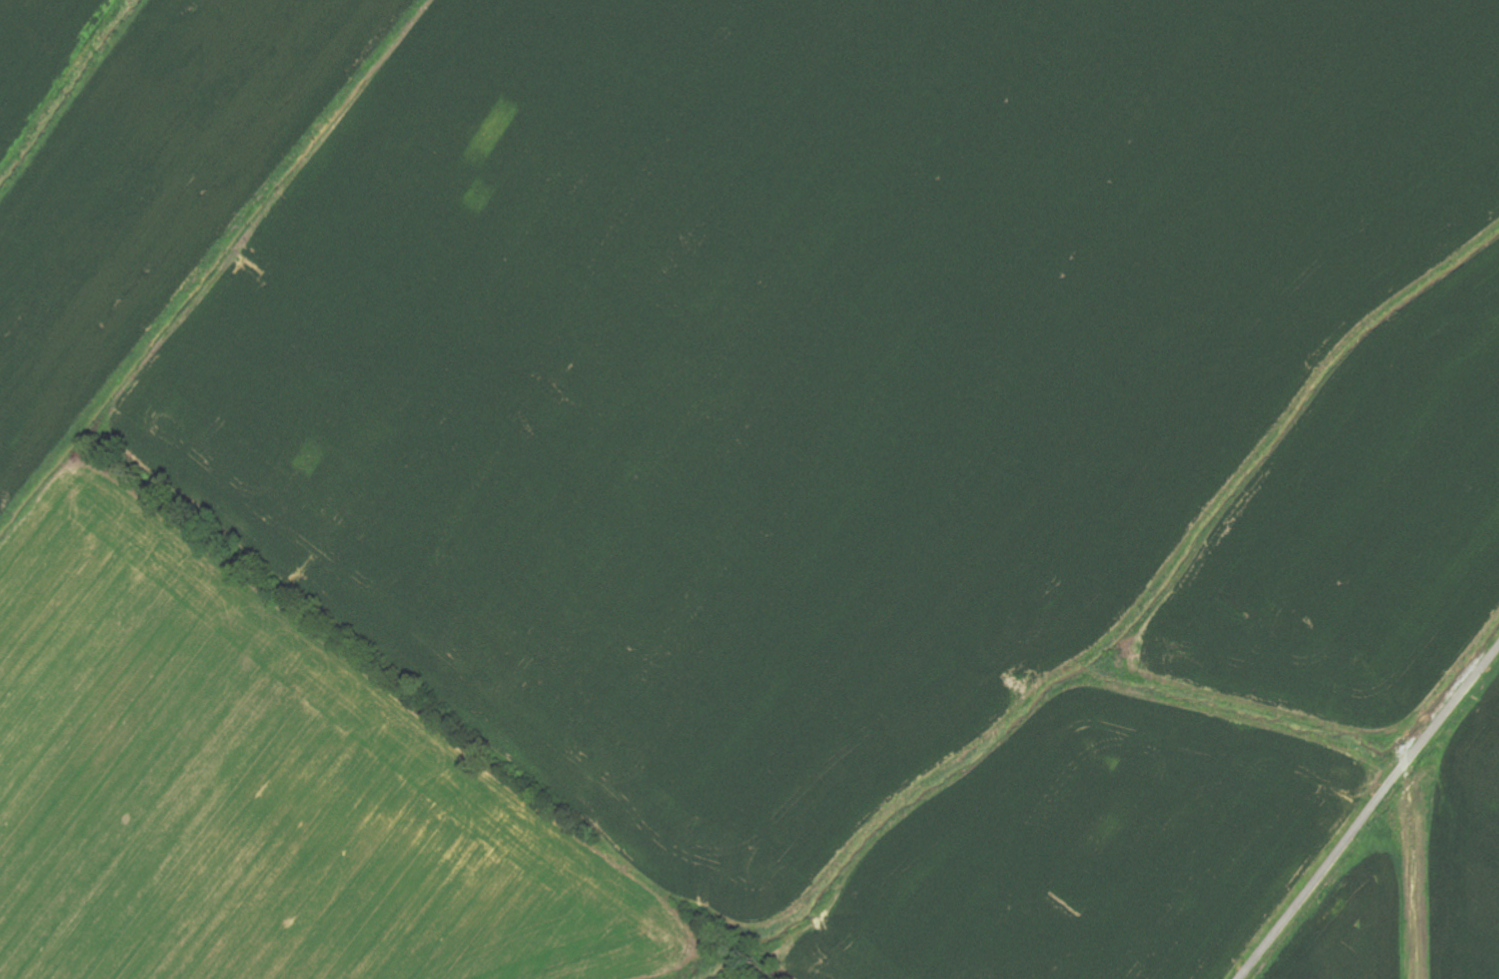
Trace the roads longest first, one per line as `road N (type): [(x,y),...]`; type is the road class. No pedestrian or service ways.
road 1 (residential): [(1237,978),(1498,645)]

